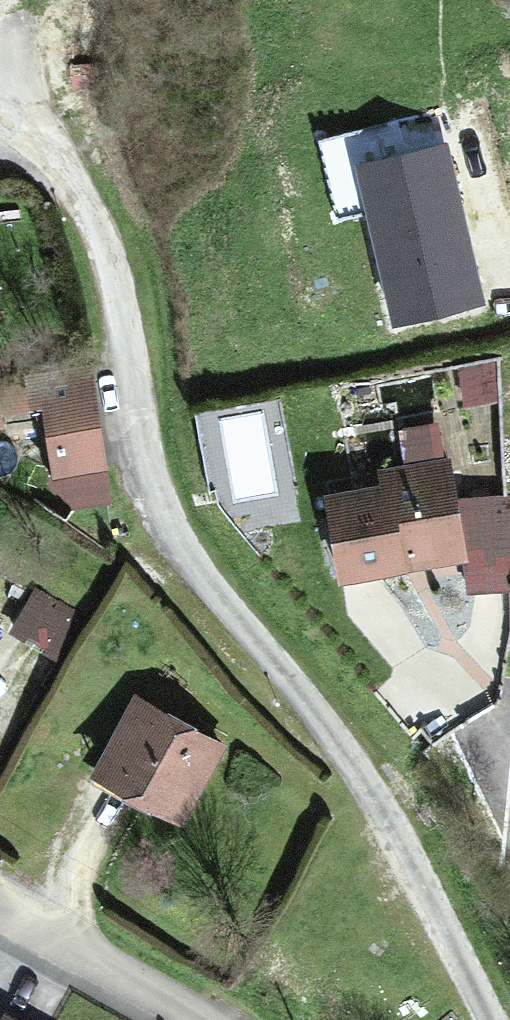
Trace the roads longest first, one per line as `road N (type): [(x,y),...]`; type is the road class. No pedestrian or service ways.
road 1 (residential): [(495,1019),(384,804),(161,500),(118,293),(82,190),(47,149),(0,120)]
road 2 (residential): [(204,1019),(0,911)]

